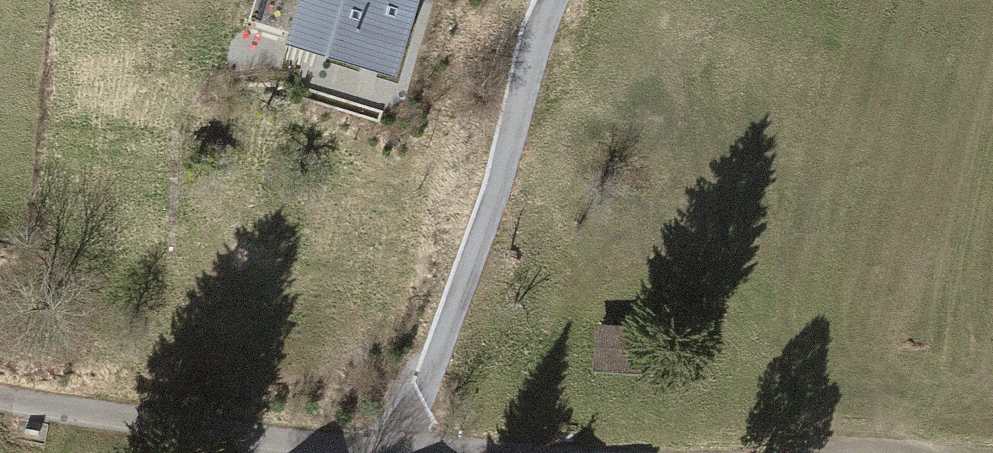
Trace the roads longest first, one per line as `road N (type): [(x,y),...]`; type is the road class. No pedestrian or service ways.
road 1 (track): [(404,448),(558,0)]
road 2 (unclassified): [(0,396),(470,452)]

